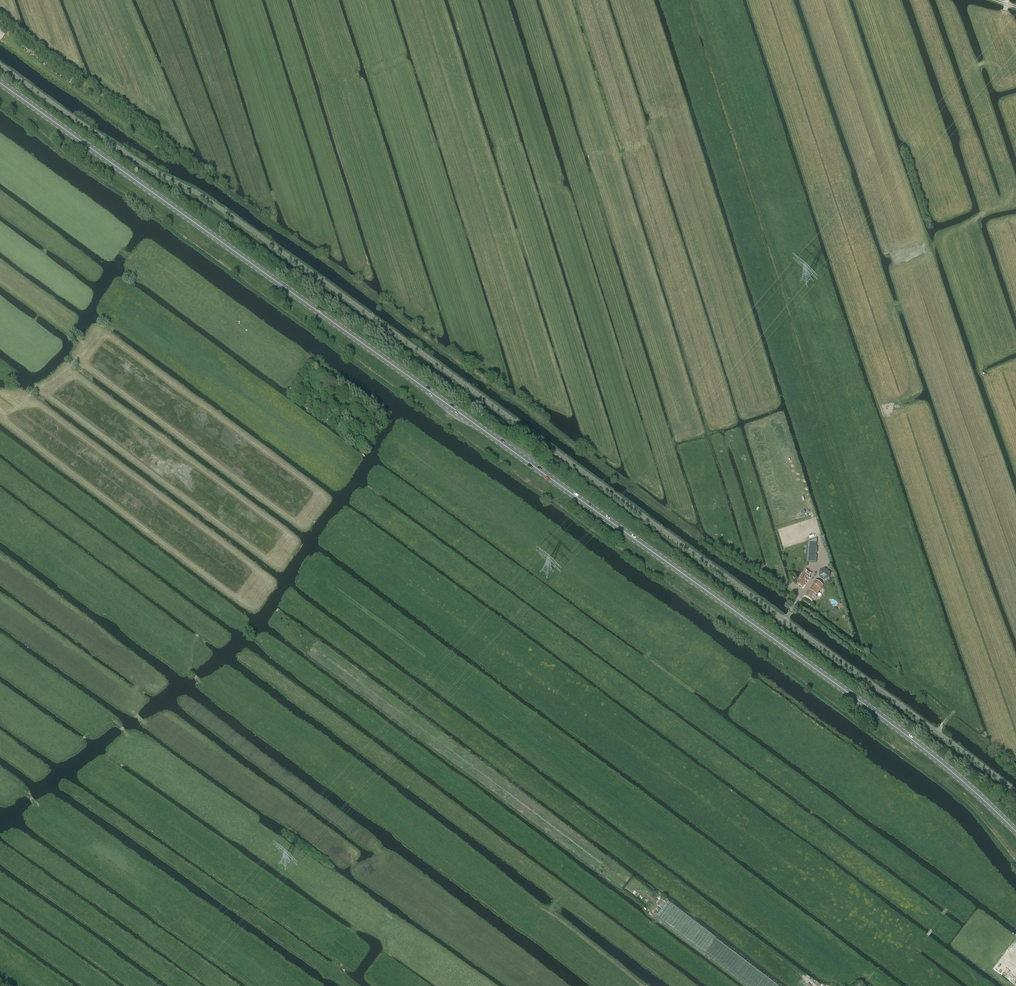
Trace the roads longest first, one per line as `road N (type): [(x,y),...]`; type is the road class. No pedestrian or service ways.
road 1 (primary): [(1015,832),(914,741),(0,83)]
road 2 (unclassified): [(1015,792),(354,304),(0,65)]
road 3 (track): [(909,665),(956,708),(950,716),(795,605)]

